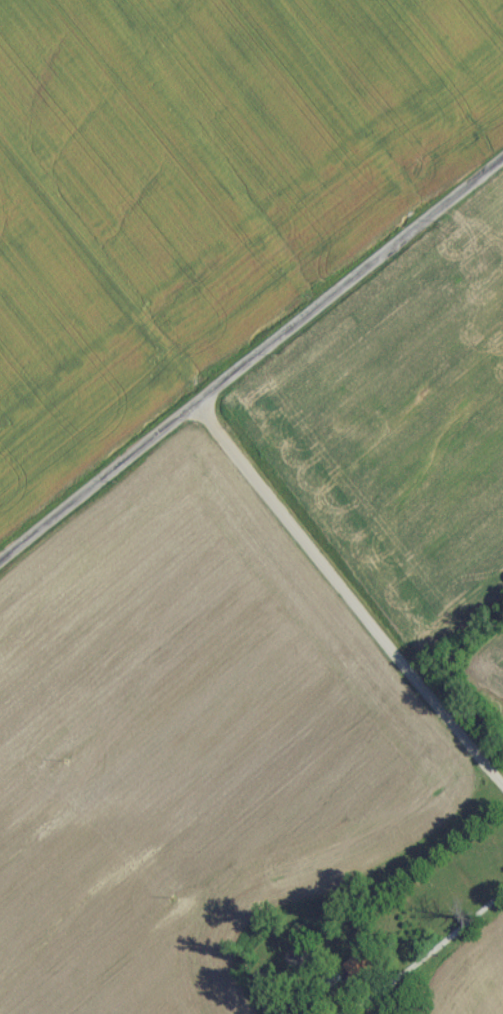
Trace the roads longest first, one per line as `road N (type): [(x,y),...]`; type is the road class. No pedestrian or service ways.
road 1 (residential): [(502,789),(197,402)]
road 2 (residential): [(197,402),(502,149)]
road 3 (residential): [(0,559),(197,402)]
road 4 (residential): [(502,895),(401,982)]

